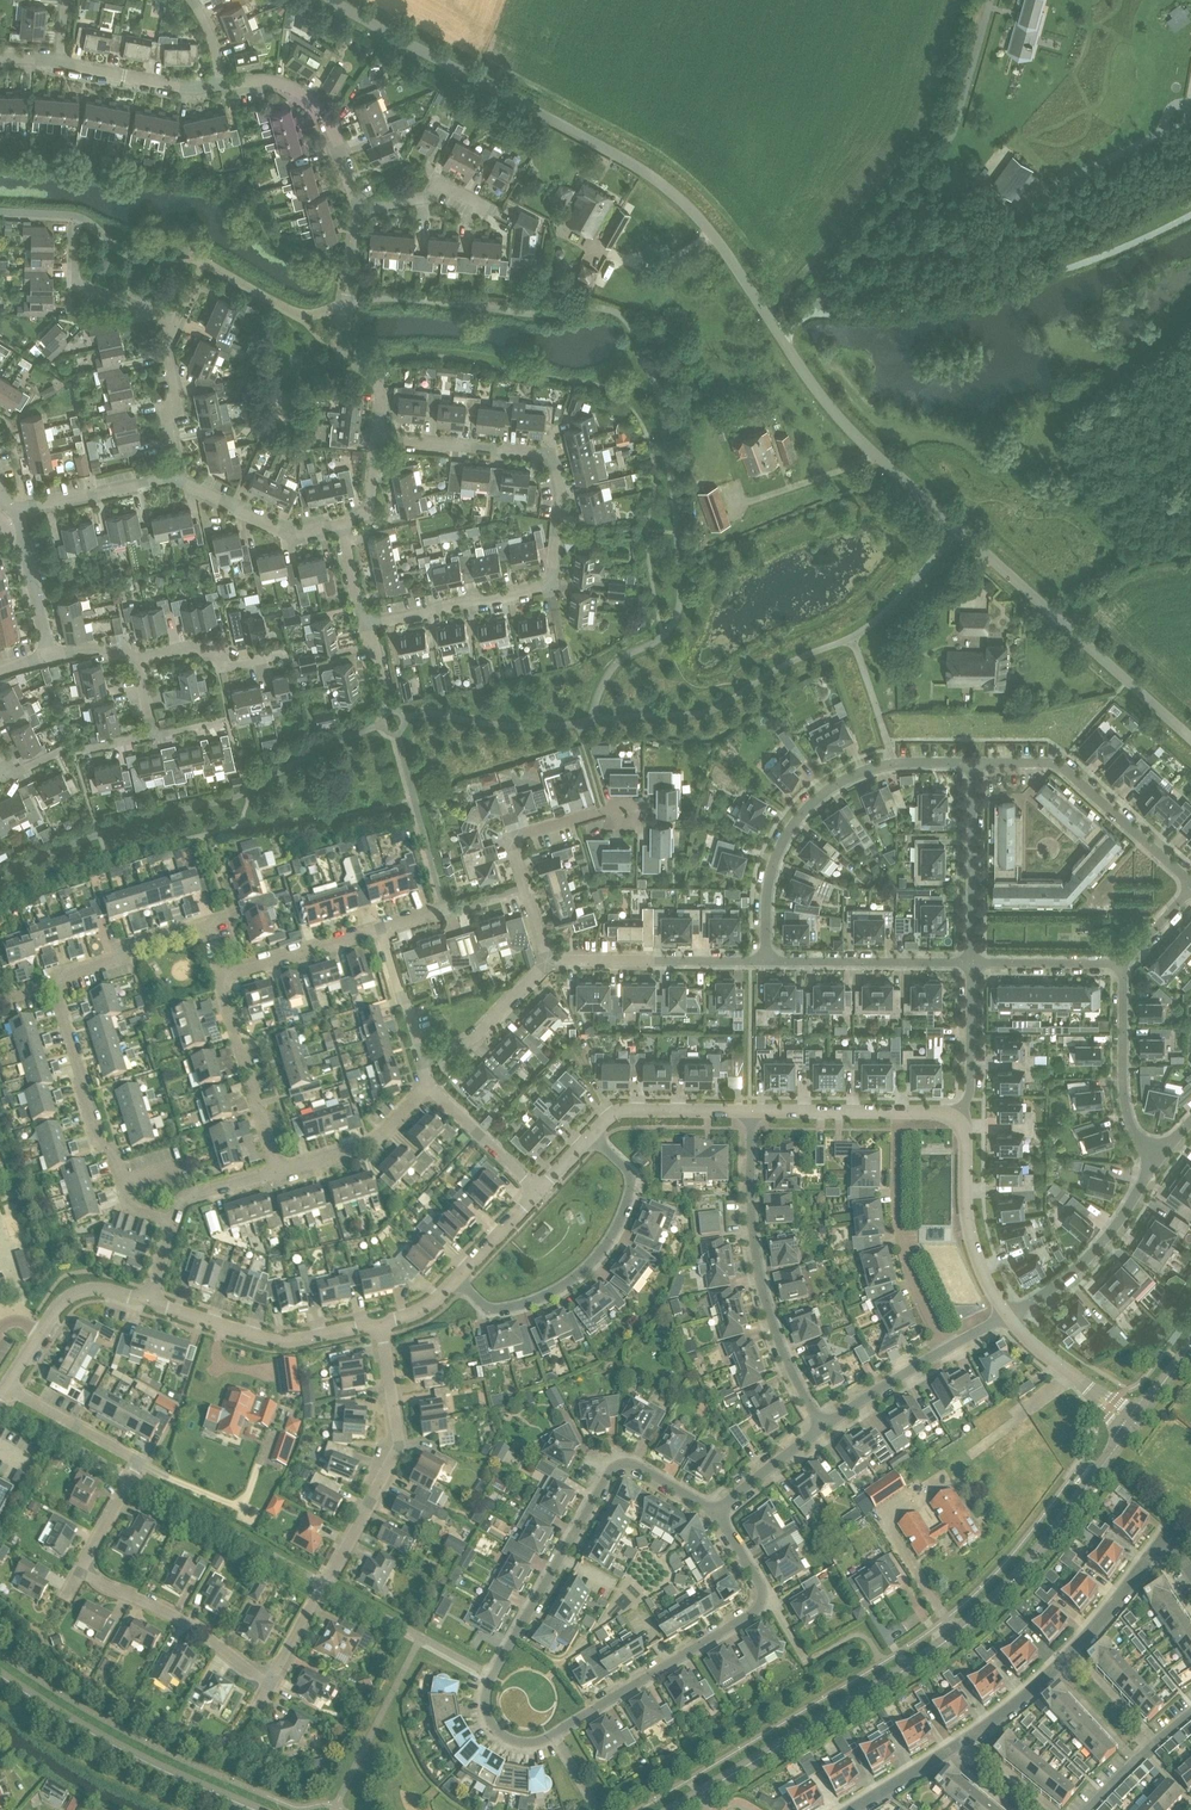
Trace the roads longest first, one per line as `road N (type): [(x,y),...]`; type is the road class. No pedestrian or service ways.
road 1 (residential): [(716,1512),(759,1584),(757,1611),(553,1735),(517,1741),(491,1722),(488,1686),(614,1468)]
road 2 (tertiary): [(675,1809),(960,1632),(1029,1566),(1132,1426)]
road 3 (unclassified): [(781,335),(713,234),(663,187),(318,0)]
road 4 (unclassified): [(1190,737),(878,457),(781,335)]
road 5 (residential): [(370,624),(549,583),(561,494),(552,453),(377,436)]
road 6 (residential): [(208,926),(52,983),(99,1144),(111,1150),(129,1205),(172,1218)]
road 7 (residential): [(852,1809),(1029,1693),(1167,1545)]
road 8 (residential): [(272,1682),(394,1470),(398,1422),(379,1327)]
road 9 (track): [(815,313),(950,138),(993,0)]
road 10 (residential): [(766,963),(772,865),(819,796),(895,763),(972,762)]
road 11 (residential): [(822,1427),(780,1360),(768,1322),(754,1235),(749,1113)]
road 12 (residential): [(456,1281),(496,1313),(554,1295),(604,1255),(624,1221),(633,1180),(595,1136)]
road 13 (residential): [(76,1585),(141,1465),(6,1386)]
road 14 (tertiary): [(253,1809),(132,1756),(0,1676)]
road 15 (residential): [(972,762),(1064,768),(1190,883)]
road 16 (residential): [(949,1349),(903,1248),(901,1113)]
road 17 (residential): [(358,211),(341,341),(379,388),(377,436)]
road 18 (residential): [(379,1327),(290,1341),(153,1302)]
road 19 (residential): [(1160,1157),(1136,1206),(1072,1280),(1008,1316)]
road 20 (residential): [(766,963),(546,966)]
road 21 (residential): [(272,1682),(167,1622),(76,1585)]
road 22 (residential): [(221,86),(266,79),(308,97),(323,114),(358,211)]
road 23 (residential): [(976,965),(766,963)]
road 24 (residential): [(277,1172),(222,970)]
road 25 (residential): [(1008,1316),(971,1239),(965,1143),(955,1120)]
road 26 (residential): [(1160,1157),(1137,1135),(1123,1103),(1124,966)]
road 27 (residential): [(976,965),(972,762)]
road 28 (residential): [(153,1302),(93,1285),(66,1293),(6,1386)]
road 29 (residential): [(523,886),(518,844),(534,831),(628,809),(635,830)]
road 30 (residential): [(342,523),(288,534),(175,480)]
road 31 (residential): [(277,1172),(362,1147),(427,1084)]
road 32 (residential): [(55,61),(195,89),(221,86)]
road 33 (residential): [(175,324),(76,285),(76,226)]
road 34 (residential): [(749,1113),(617,1114),(595,1136)]
road 35 (residential): [(175,480),(166,417),(176,394),(165,347),(175,324)]
road 36 (residential): [(175,480),(16,509)]
road 37 (residential): [(222,970),(377,927)]
road 38 (residential): [(420,1057),(471,1041),(546,966)]
road 39 (residential): [(955,1120),(971,1085),(976,965)]
road 40 (residential): [(540,1193),(427,1084)]
road 41 (residential): [(290,652),(225,665),(187,648),(139,658)]
road 42 (residential): [(153,734),(60,751),(8,776)]
road 43 (residential): [(901,1113),(749,1113)]
road 44 (residential): [(377,927),(523,886)]
road 45 (residential): [(16,509),(49,657)]
road 46 (residential): [(822,1427),(949,1349)]
road 47 (residential): [(976,965),(1124,966)]
road 48 (residential): [(358,211),(422,199),(434,182),(488,207)]
road 49 (residential): [(420,1057),(377,927)]
road 50 (residential): [(716,1512),(822,1427)]
road 51 (residential): [(1190,1715),(1092,1809)]
road 52 (residential): [(540,1193),(456,1281)]

